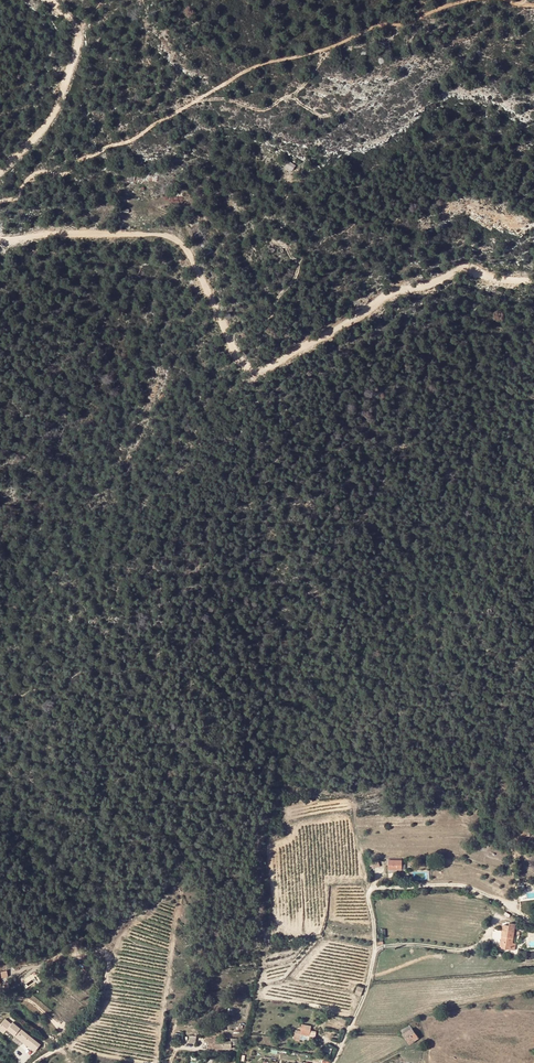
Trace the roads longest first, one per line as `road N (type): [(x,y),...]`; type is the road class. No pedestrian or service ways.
road 1 (track): [(533,280),(462,266),(374,303),(259,369),(240,363),(205,280),(173,236),(0,236)]
road 2 (track): [(460,0),(325,49),(301,87),(266,108),(199,100),(68,171),(40,172),(0,203)]
road 3 (track): [(0,171),(55,108),(70,73),(78,34),(53,0)]
road 4 (track): [(199,100),(248,70),(325,49)]

